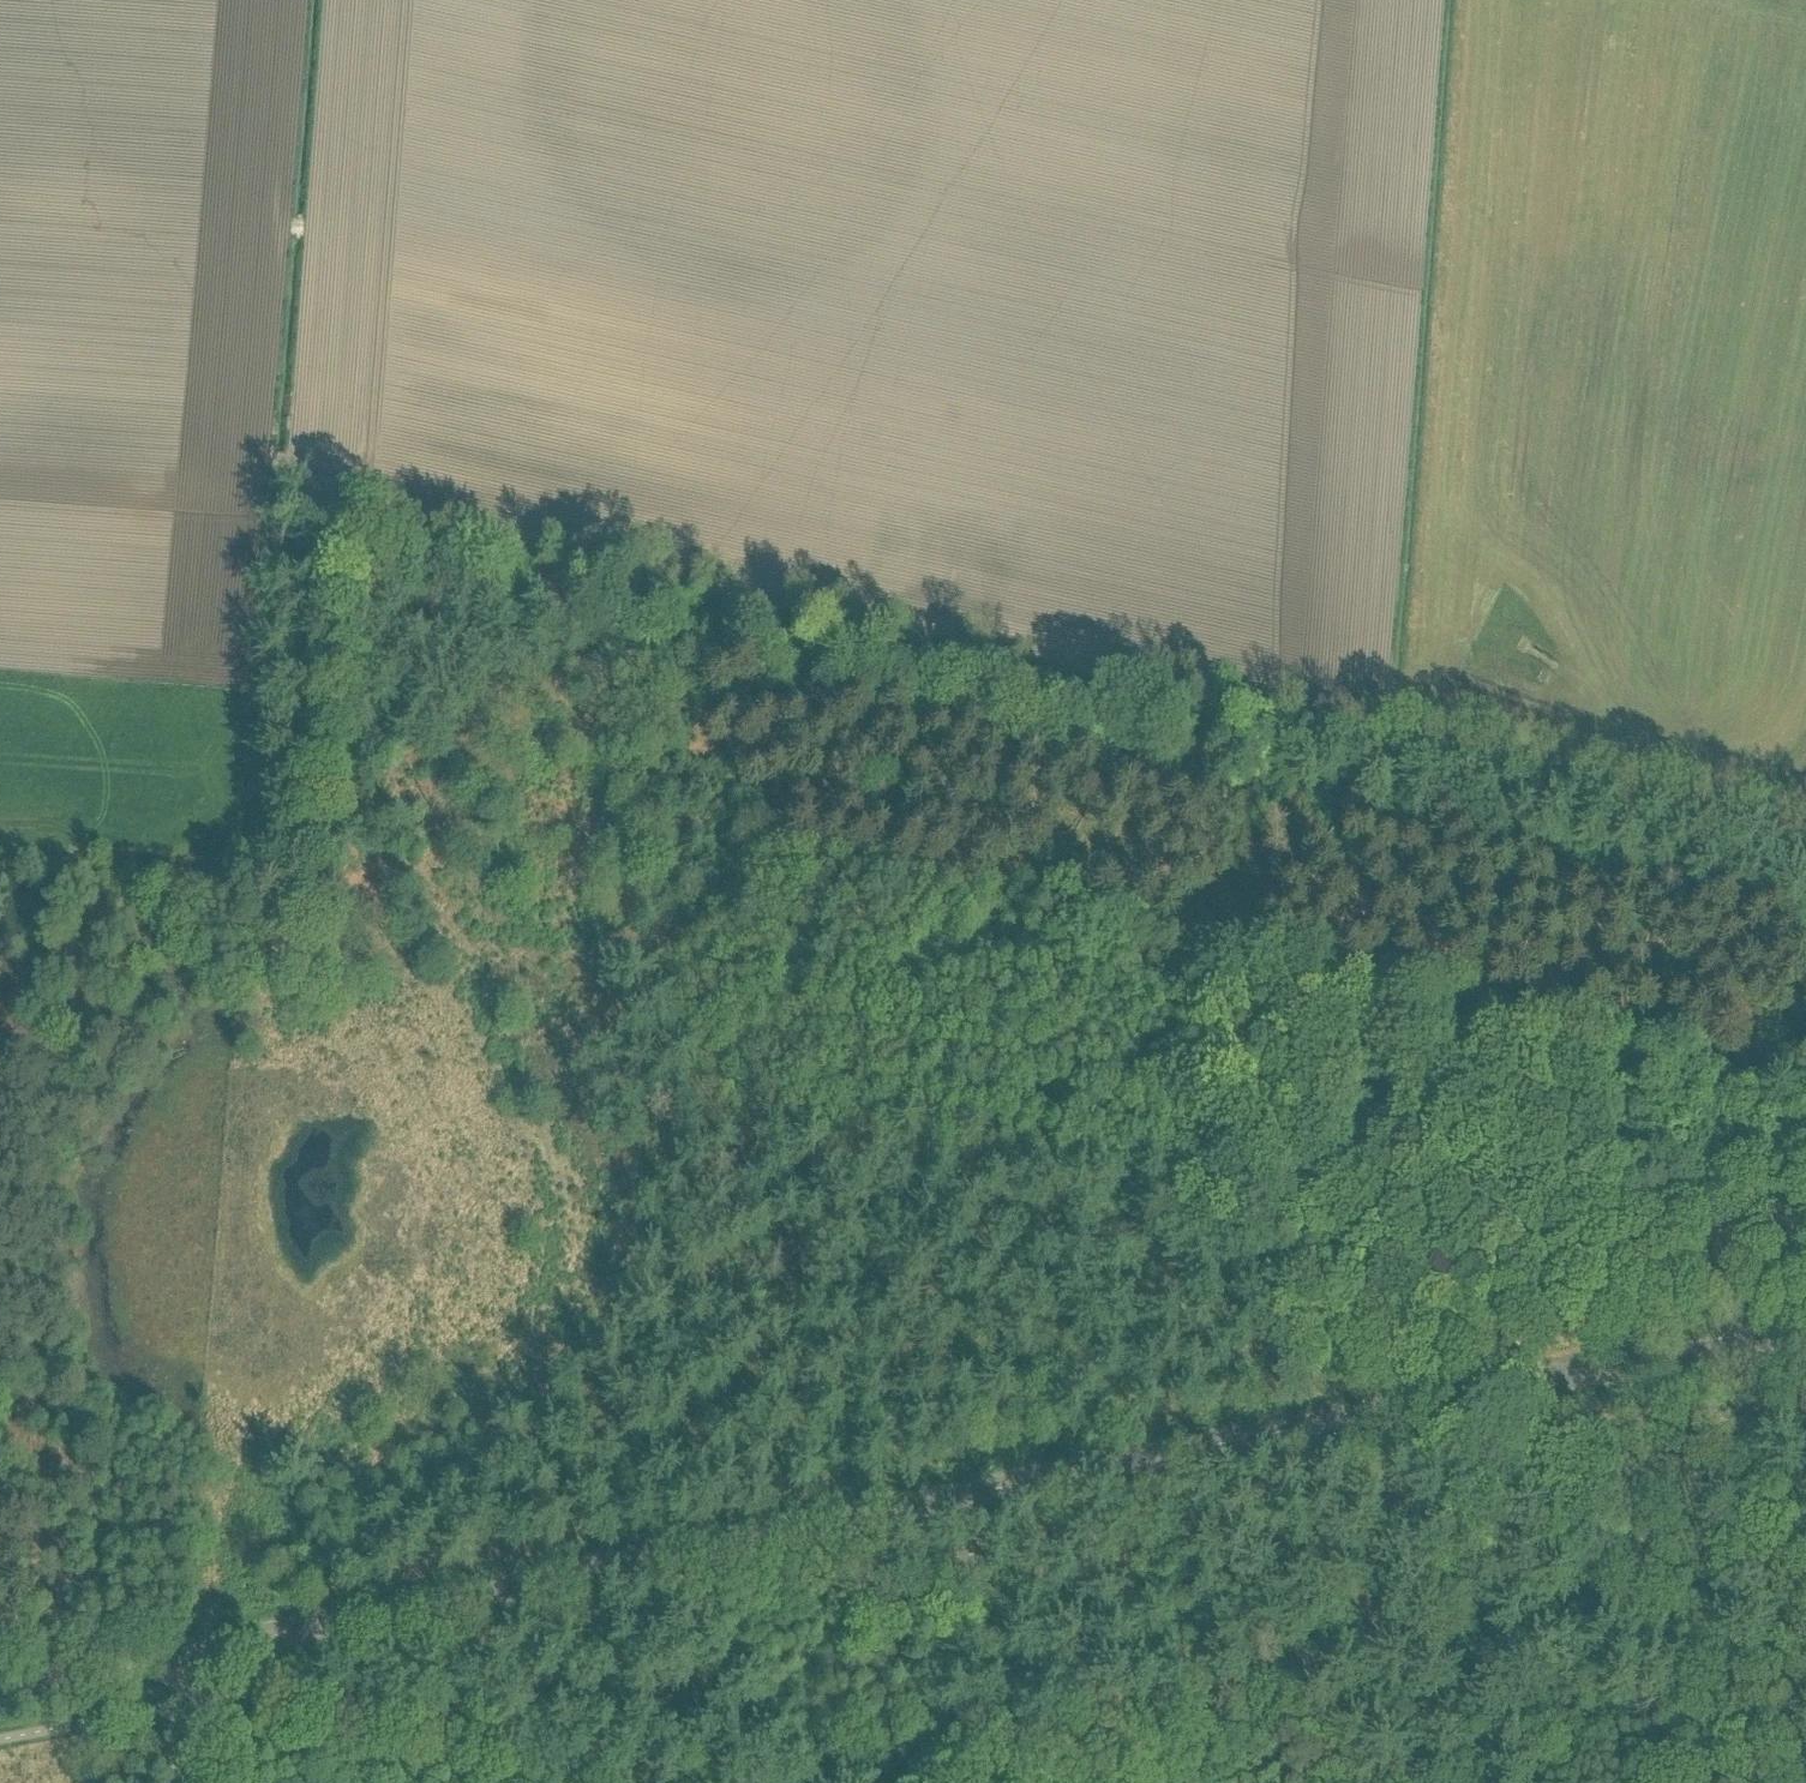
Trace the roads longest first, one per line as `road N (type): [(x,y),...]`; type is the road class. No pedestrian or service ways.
road 1 (tertiary): [(1805,1343),(1455,1397),(0,1692)]
road 2 (track): [(1390,728),(1805,818)]
road 3 (track): [(181,1656),(188,1697),(182,1782)]

